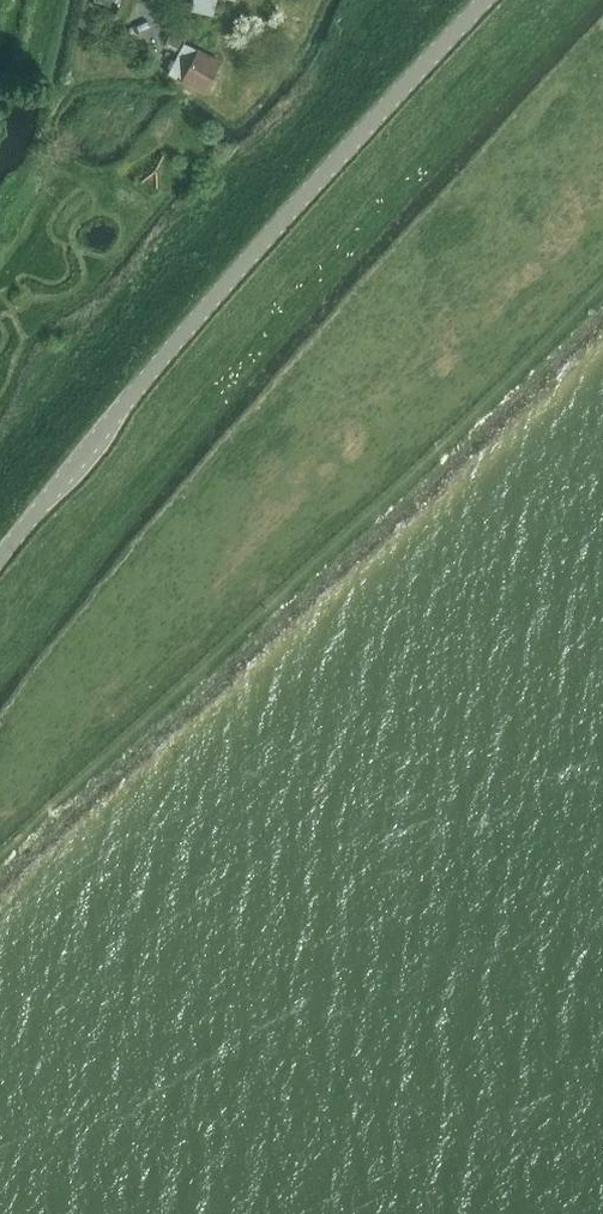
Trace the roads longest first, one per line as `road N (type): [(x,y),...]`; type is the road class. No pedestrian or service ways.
road 1 (tertiary): [(0,561),(179,337),(483,0)]

